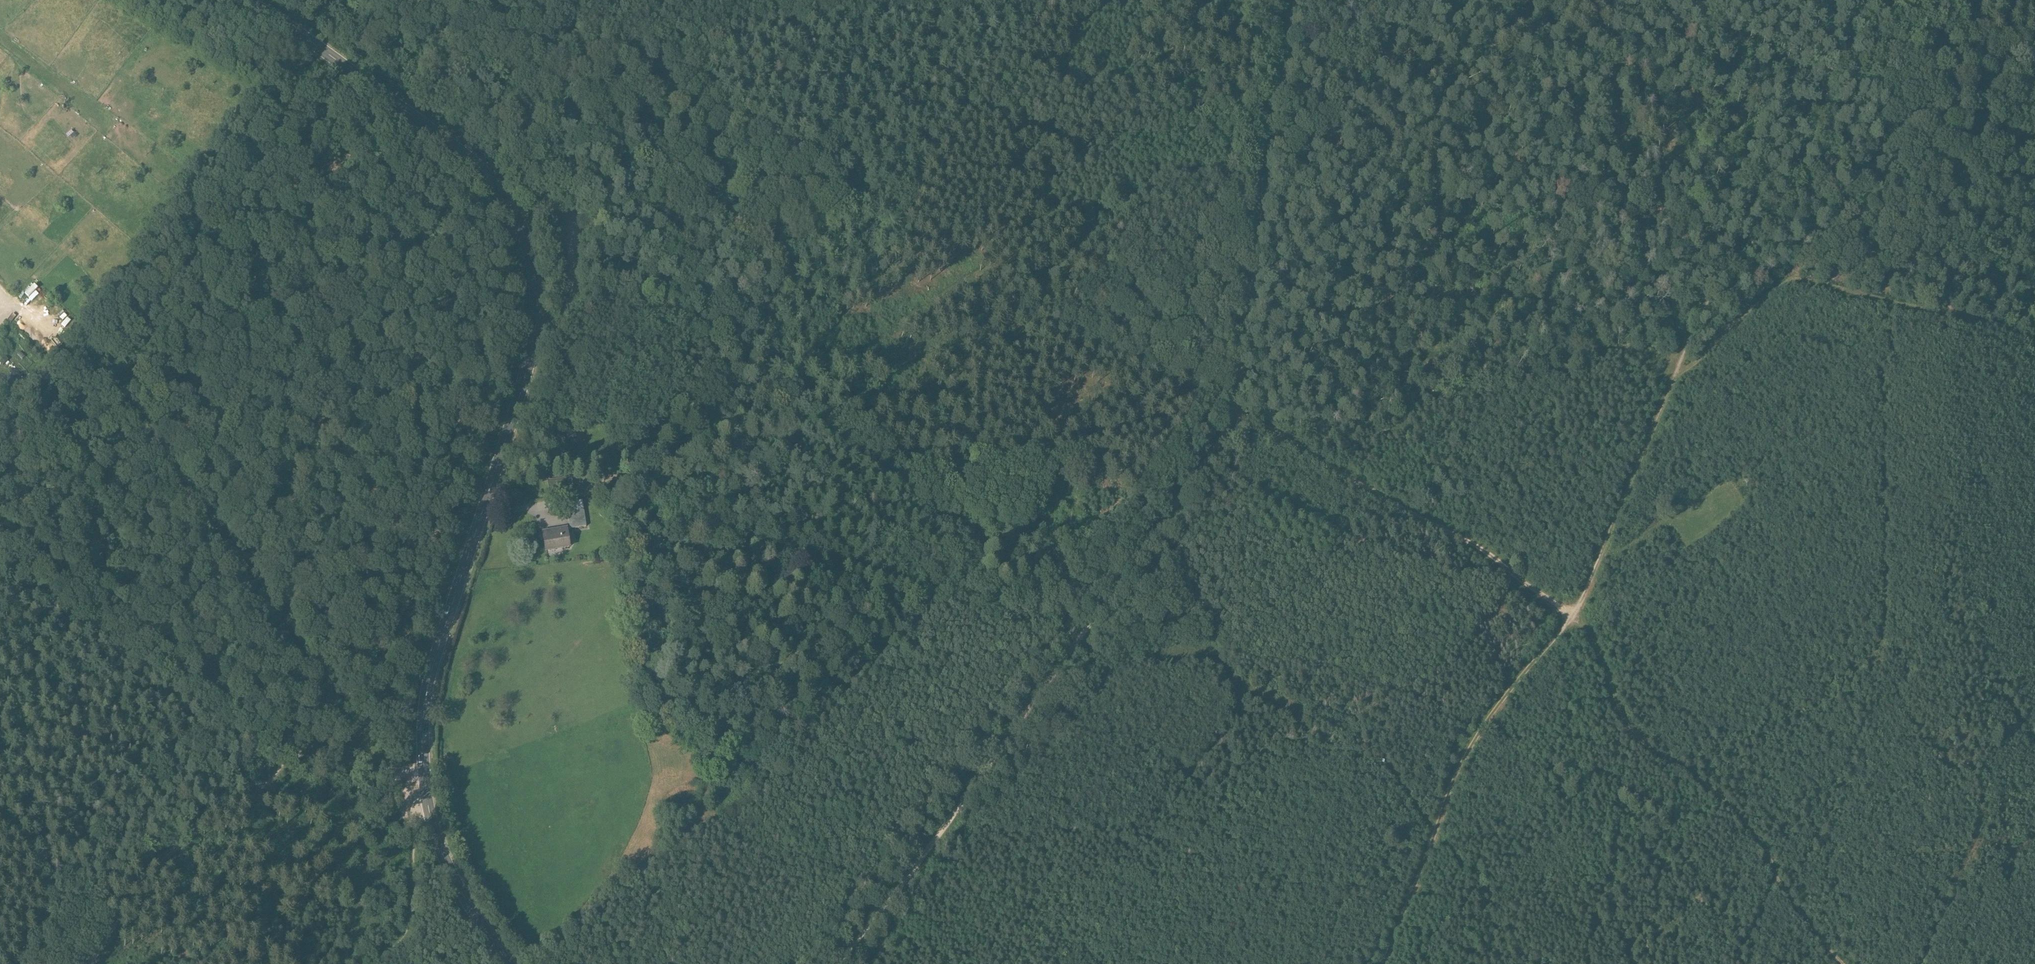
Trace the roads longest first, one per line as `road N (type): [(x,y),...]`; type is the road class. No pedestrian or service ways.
road 1 (secondary): [(511,963),(433,831),(420,768),(427,691),(536,341),(531,255),(520,222),(469,157),(247,0)]
road 2 (track): [(1236,411),(1479,548),(1570,613),(1474,738),(1383,963)]
road 3 (track): [(1150,540),(1236,411),(1296,0)]
road 4 (track): [(837,963),(1150,540)]
road 5 (track): [(1674,381),(1707,305),(1798,175),(1867,0)]
road 6 (track): [(90,963),(151,871),(264,786),(290,755),(420,768)]
road 7 (track): [(856,0),(838,228),(724,349)]
road 8 (track): [(838,228),(770,184),(684,154),(615,61),(539,0)]
road 9 (track): [(290,755),(247,742),(0,571)]
road 10 (track): [(1570,613),(1588,588),(1674,381)]
road 11 (track): [(373,963),(409,932),(413,850),(433,831)]

